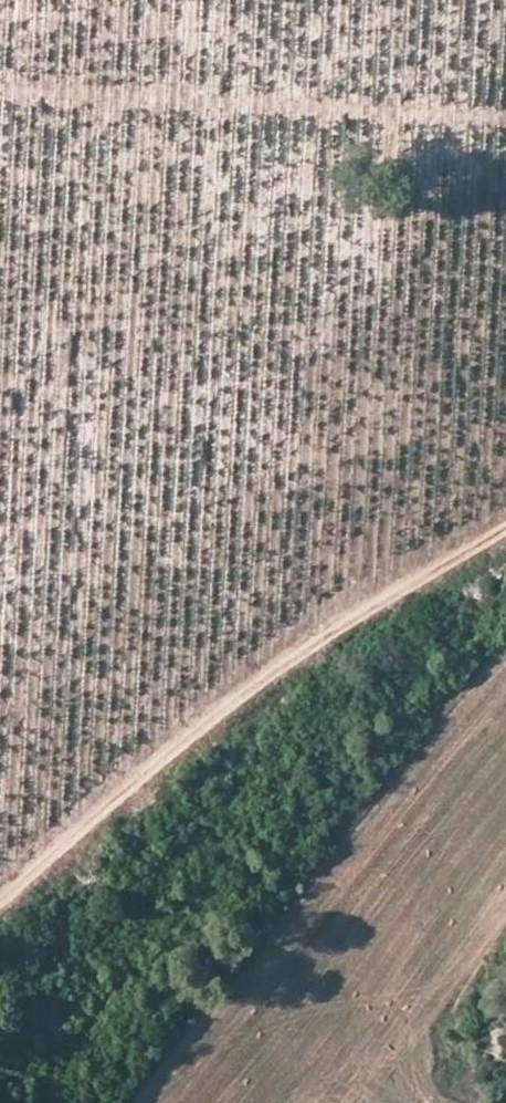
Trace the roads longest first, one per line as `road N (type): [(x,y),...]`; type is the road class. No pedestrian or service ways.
road 1 (track): [(505,539),(337,616),(0,895)]

